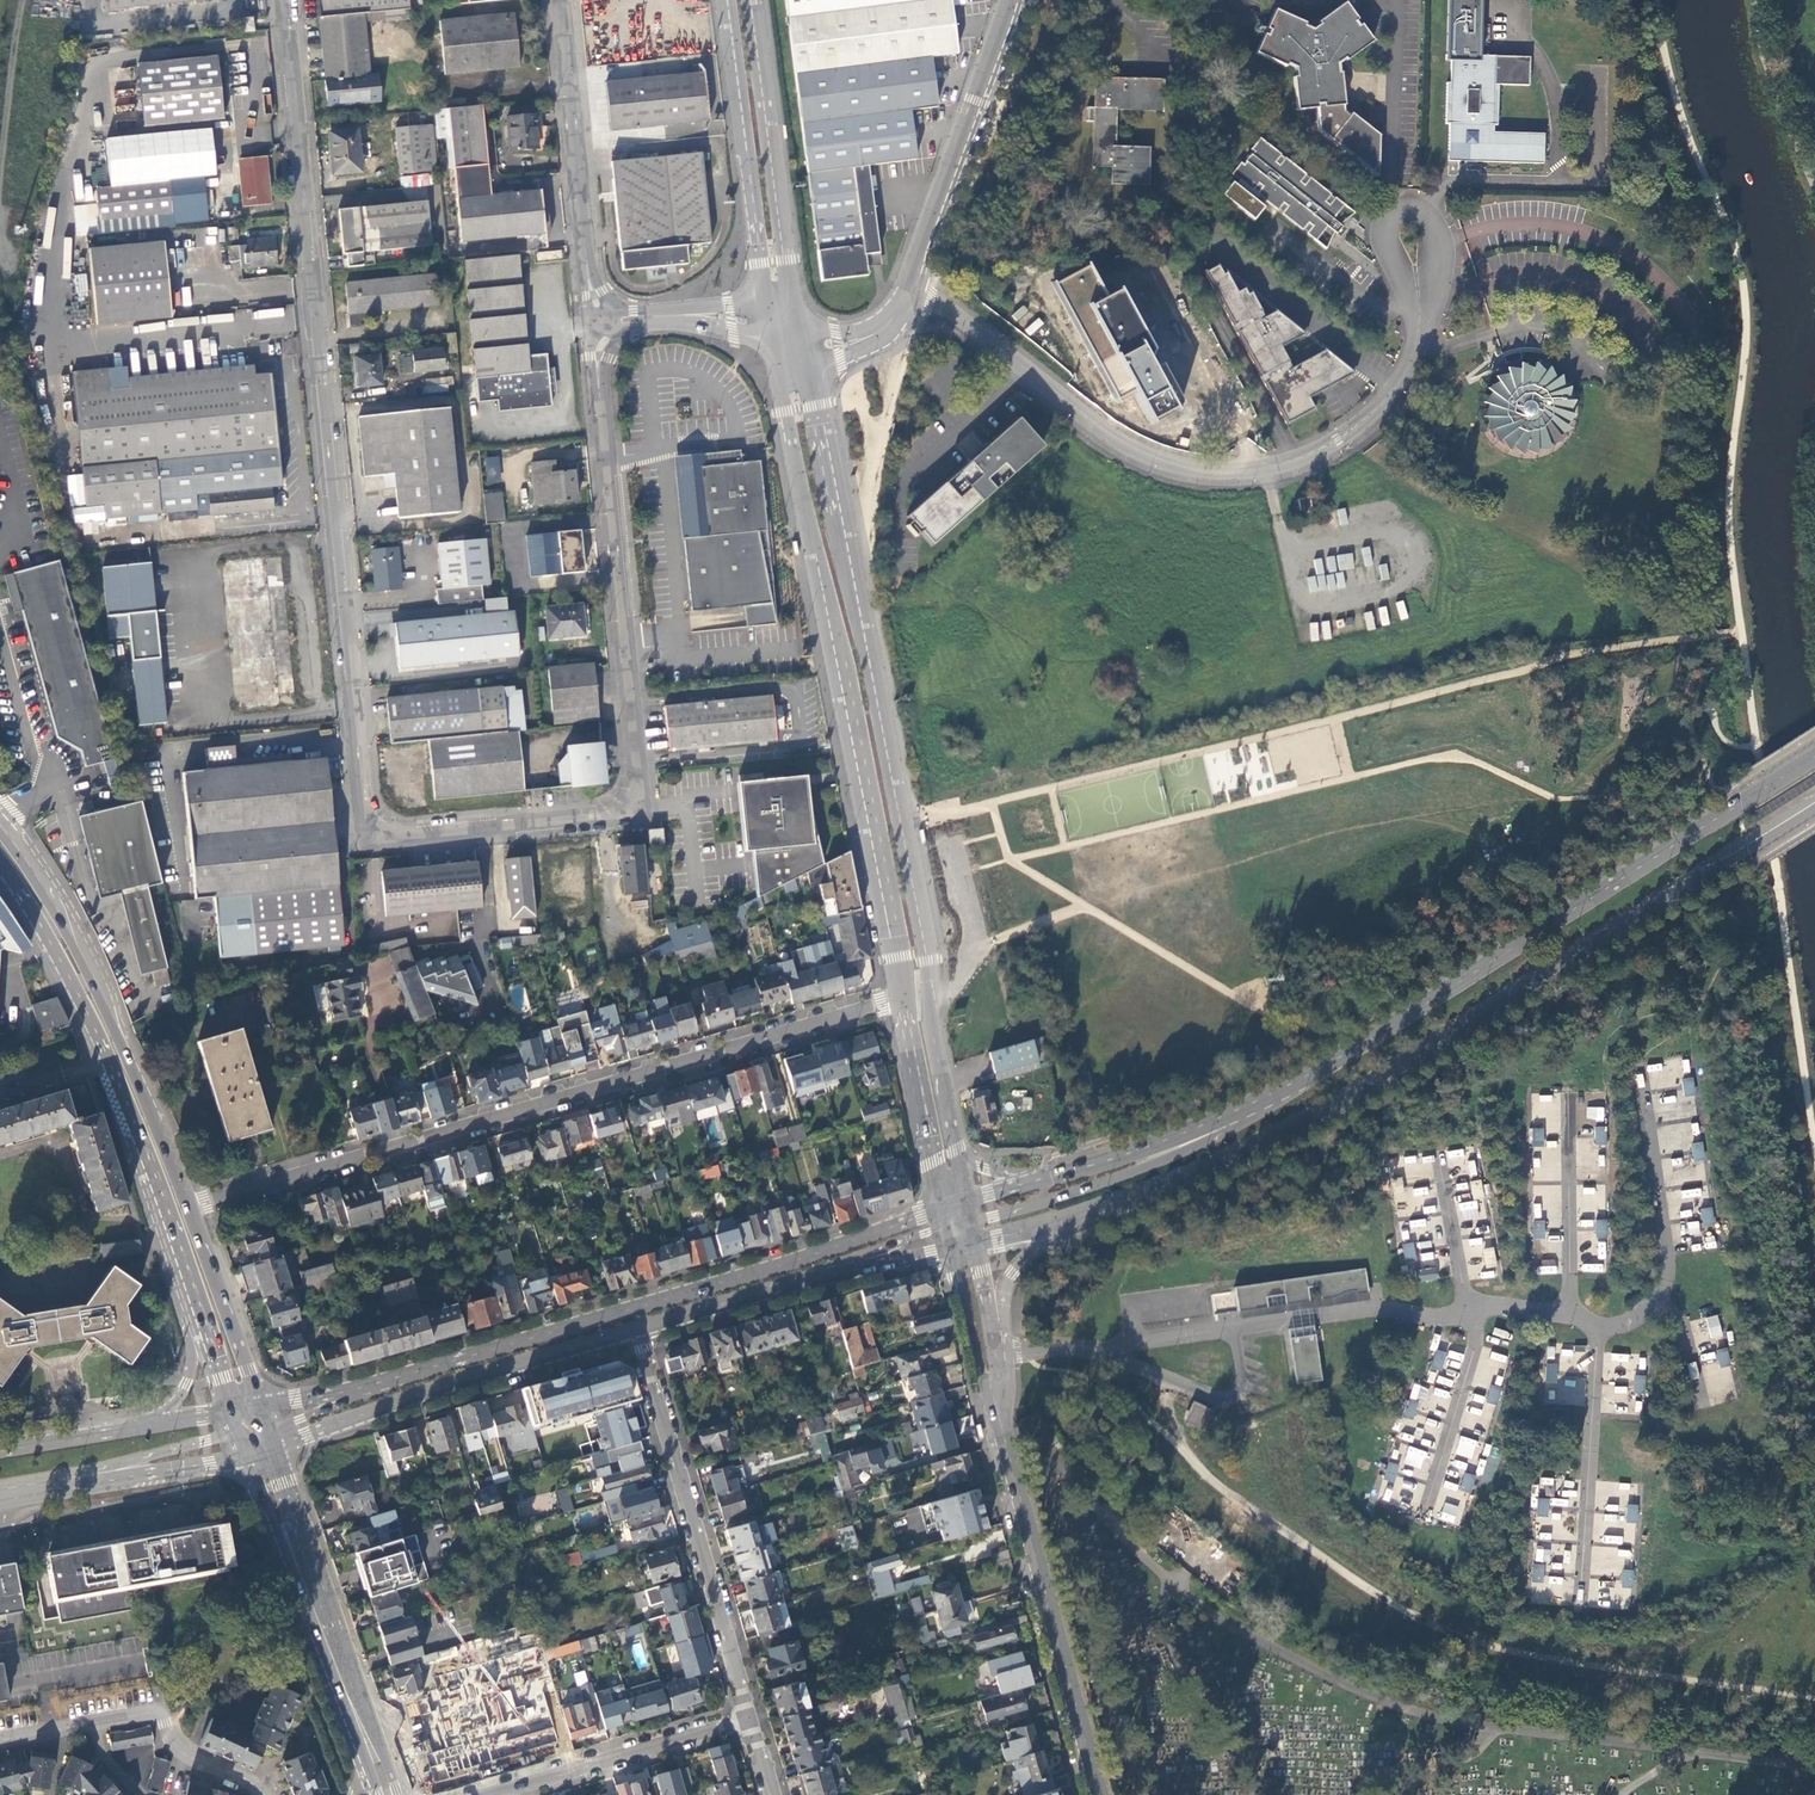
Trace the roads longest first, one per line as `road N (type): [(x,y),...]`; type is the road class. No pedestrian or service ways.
road 1 (unclassified): [(284,0),(367,843),(636,820),(599,379)]
road 2 (primary): [(1079,1214),(1194,1173),(1344,1101),(1814,802)]
road 3 (secondary): [(955,1157),(927,1009),(922,926),(807,356)]
road 4 (residential): [(186,1207),(899,1002)]
road 5 (secondary): [(776,349),(899,1002)]
road 6 (unclassified): [(915,281),(1127,446),(1187,467),(1263,468),(1338,439),(1391,392),(1419,335)]
road 7 (primary): [(1814,755),(1300,1079)]
road 8 (primary): [(944,1209),(417,1372)]
road 9 (residential): [(636,1329),(747,1723)]
road 10 (tertiary): [(1003,1411),(1100,1794)]
road 11 (primary): [(276,1448),(457,1381),(636,1329)]
road 12 (primary): [(400,1794),(276,1448)]
road 13 (primary): [(1300,1079),(1210,1140),(972,1224)]
road 14 (primary): [(75,989),(139,1135),(194,1305)]
road 15 (primary): [(247,1456),(361,1768)]
road 16 (secondary): [(799,319),(745,0)]
road 17 (secondary): [(729,0),(769,309)]
road 18 (residential): [(0,1741),(157,1714),(184,1755),(263,1794)]
road 19 (unclassified): [(915,281),(1006,0)]
road 20 (primary): [(1300,1079),(1168,1139),(1044,1178)]
road 21 (residential): [(1595,1330),(1580,1601)]
road 22 (residential): [(492,1794),(747,1723)]
road 23 (unclassified): [(586,256),(558,0)]
road 24 (primary): [(186,1207),(92,981)]
road 25 (residential): [(1236,1327),(1377,1309),(1433,1317),(1471,1310)]
road 26 (residential): [(1661,1299),(1670,1261),(1644,1068)]
road 27 (primary): [(24,1497),(247,1456)]
road 28 (primary): [(24,1497),(235,1425)]
road 29 (residential): [(1569,1314),(1568,1095)]
road 30 (unclassified): [(1419,335),(1439,243),(1424,214),(1393,210),(1384,225),(1397,262)]
road 31 (residential): [(1105,1346),(1235,1398),(1242,1390),(1236,1327)]
road 32 (primary): [(263,1405),(186,1207)]
road 33 (residential): [(1427,1514),(1478,1342),(1471,1310)]
road 34 (secondary): [(899,1002),(944,1209)]
road 35 (primary): [(772,1290),(947,1224)]
road 36 (primary): [(772,1290),(953,1247)]
road 37 (primary): [(92,981),(61,916),(0,824)]
road 38 (tertiary): [(953,1247),(984,1375),(1003,1411)]
road 39 (tertiary): [(1003,1411),(975,1242)]
road 40 (primary): [(1016,1351),(1008,1280),(1079,1214)]
road 41 (unclassified): [(620,336),(666,324),(710,325),(776,349)]
road 42 (primary): [(417,1372),(263,1405)]
road 43 (primary): [(417,1372),(271,1431)]
road 44 (unclassified): [(769,309),(613,308)]
road 45 (residential): [(1471,1310),(1440,1160)]
road 46 (primary): [(0,861),(75,989)]
road 47 (primary): [(144,1424),(0,1452)]
road 48 (primary): [(636,1329),(772,1290)]
road 49 (primary): [(194,1305),(185,1329),(186,1384),(144,1424)]
road 50 (residential): [(1105,1346),(1236,1327)]

